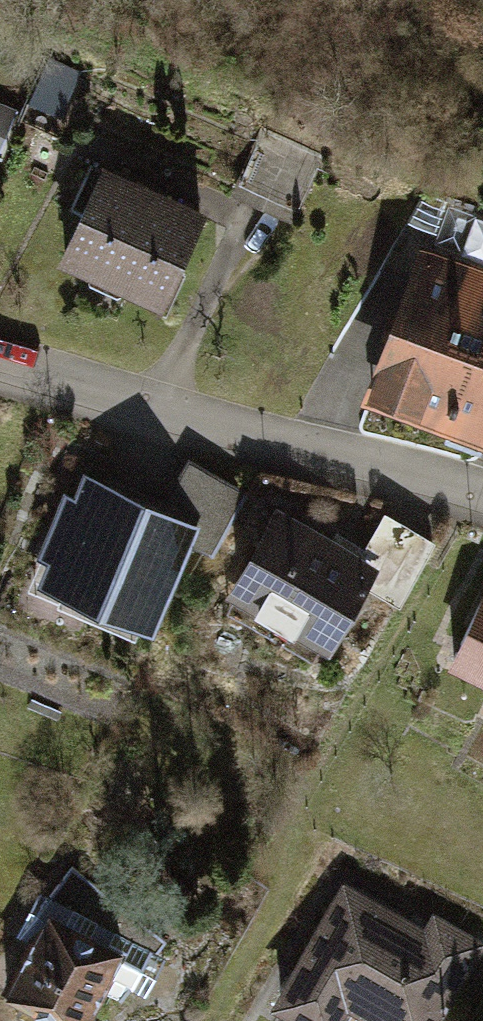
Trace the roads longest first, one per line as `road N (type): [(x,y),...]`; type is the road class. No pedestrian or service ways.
road 1 (residential): [(0,365),(482,506)]

